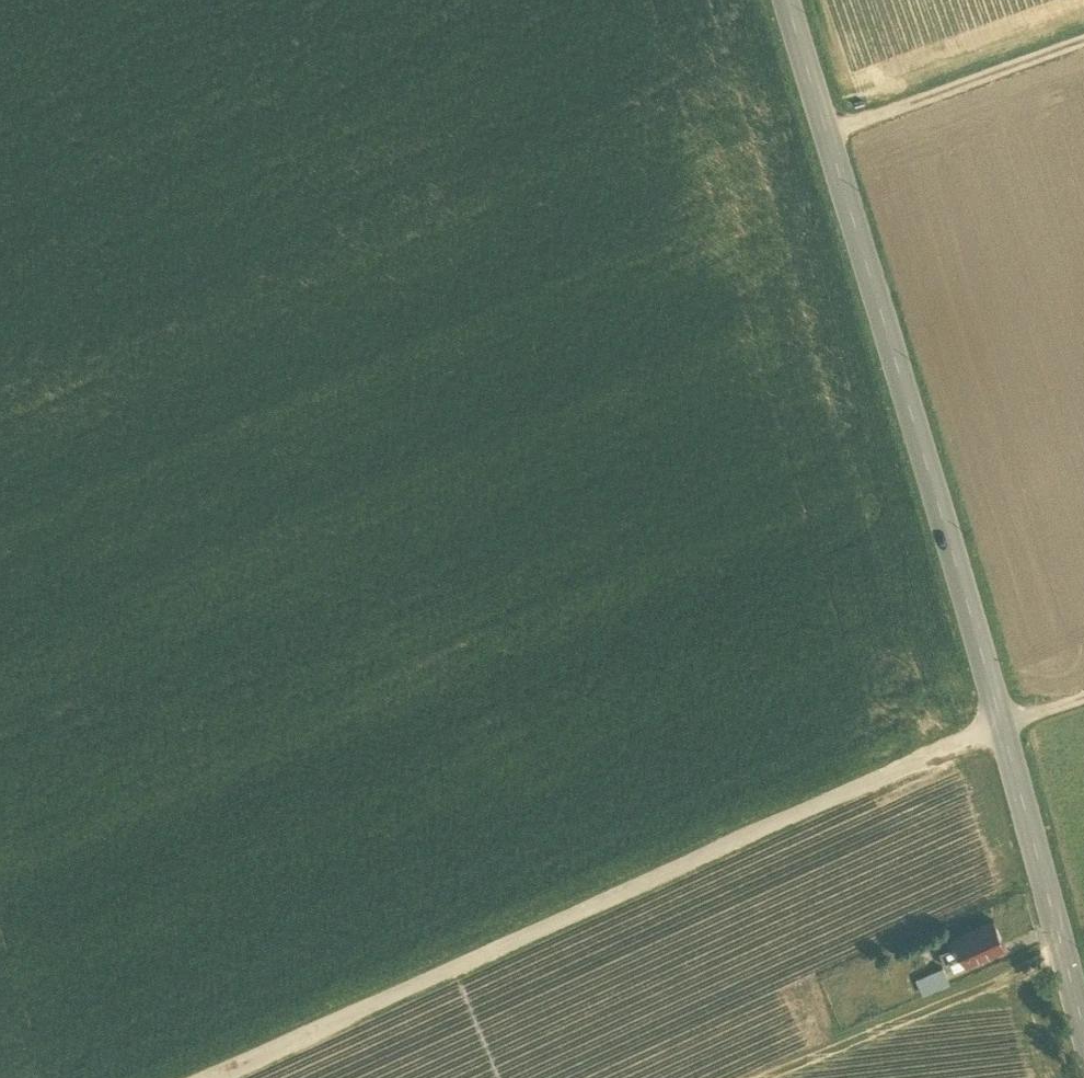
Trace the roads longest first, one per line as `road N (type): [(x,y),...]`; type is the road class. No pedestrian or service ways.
road 1 (tertiary): [(787,0),(1006,724),(1083,1024)]
road 2 (track): [(1083,700),(1006,724),(210,1077)]
road 3 (track): [(830,145),(1083,53)]

